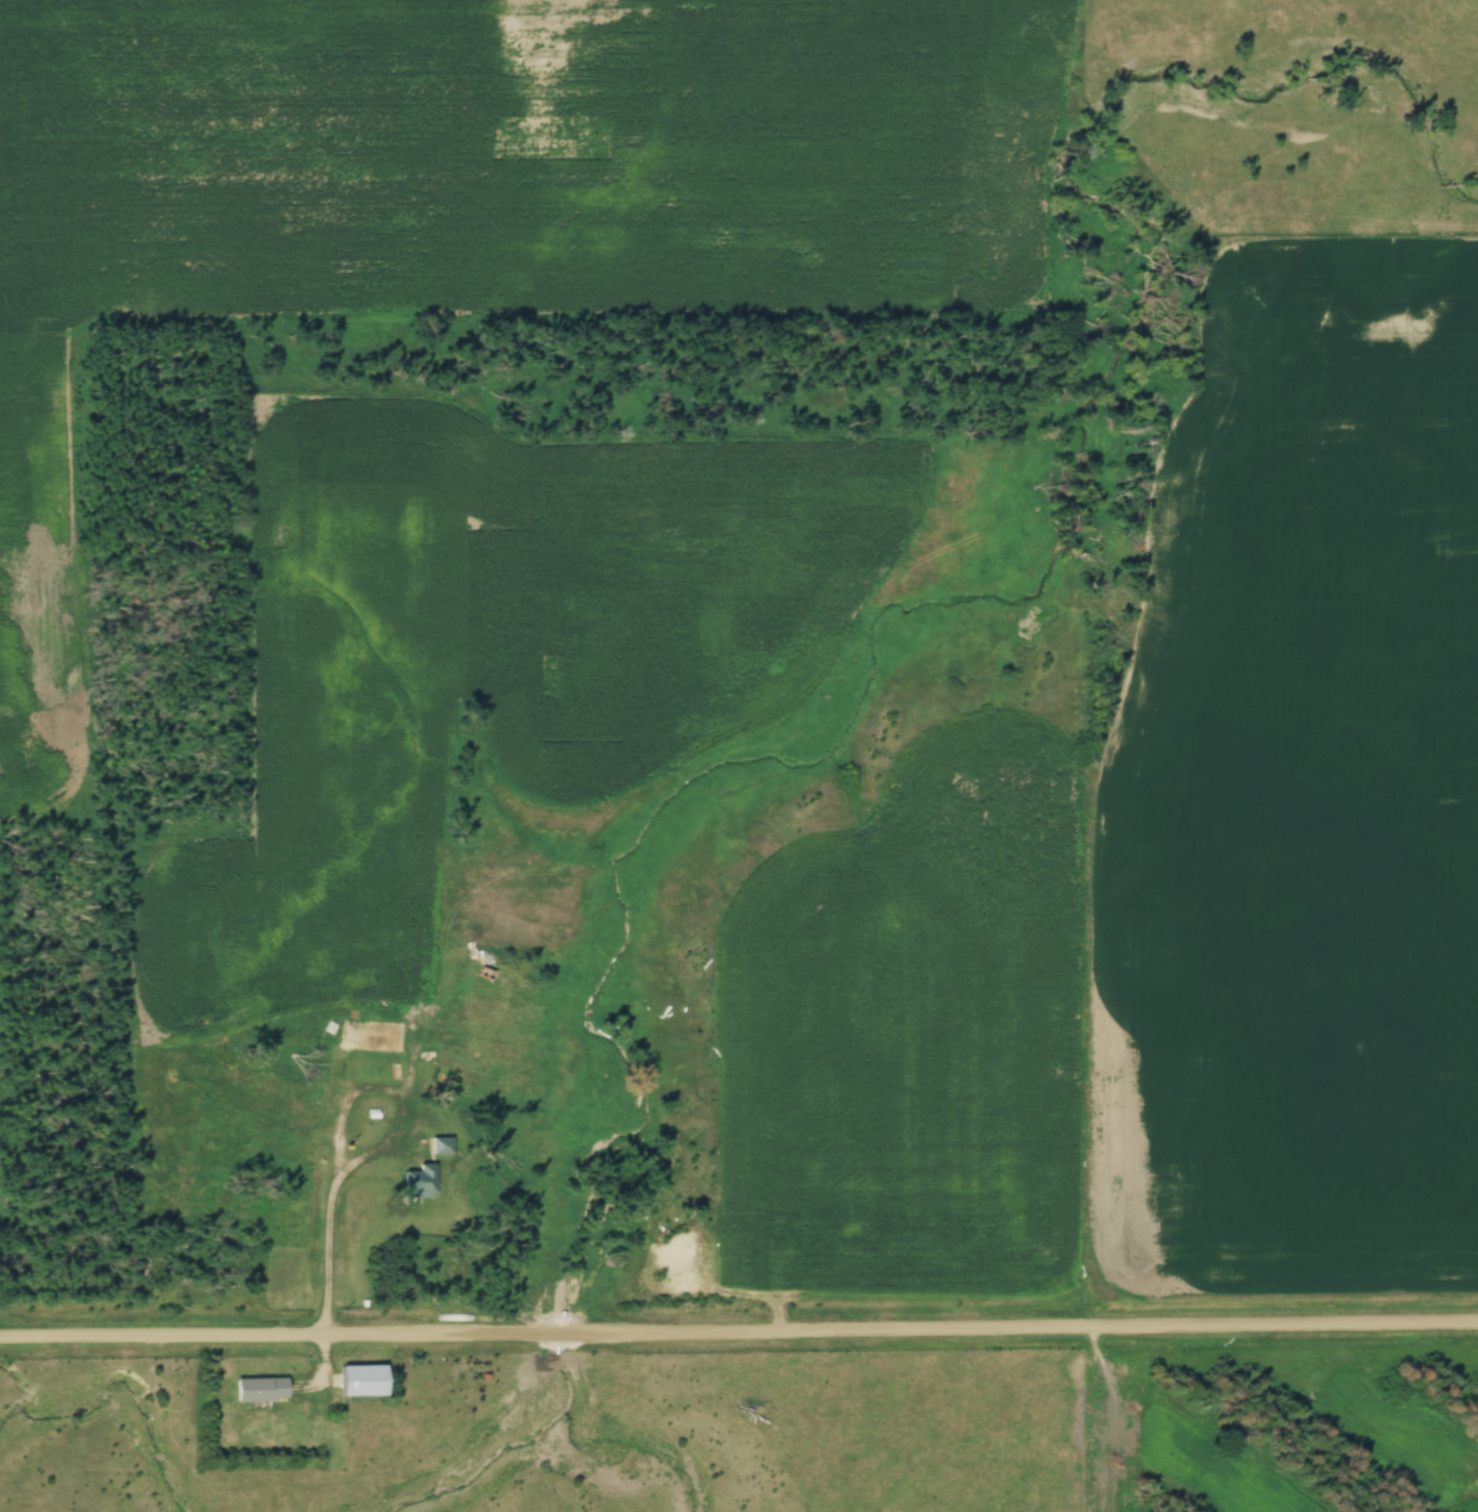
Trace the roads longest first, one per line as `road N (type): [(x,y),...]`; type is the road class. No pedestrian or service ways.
road 1 (residential): [(0,1338),(1477,1321)]

